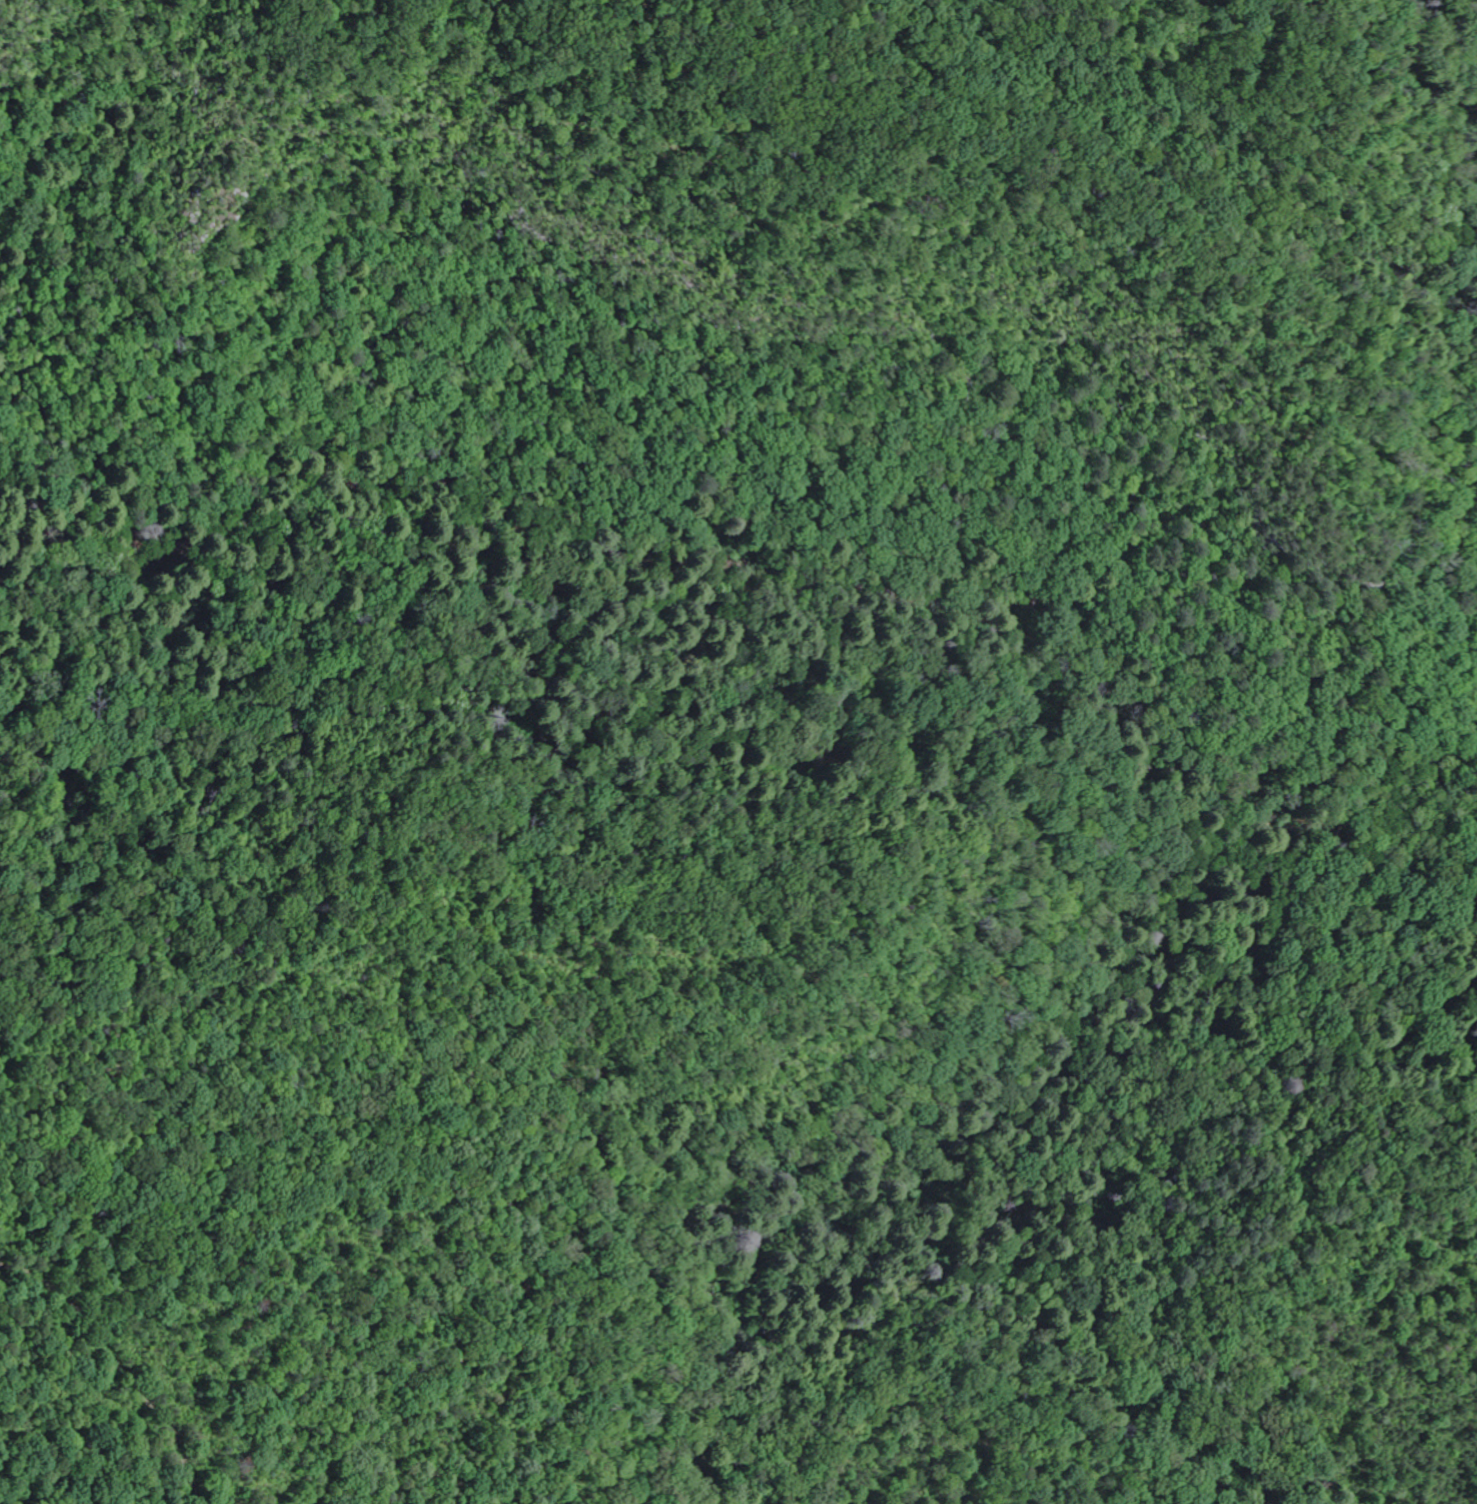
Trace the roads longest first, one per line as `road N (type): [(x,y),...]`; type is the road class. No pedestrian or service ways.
road 1 (track): [(0,1272),(67,1298),(141,1379),(197,1479),(200,1503)]

